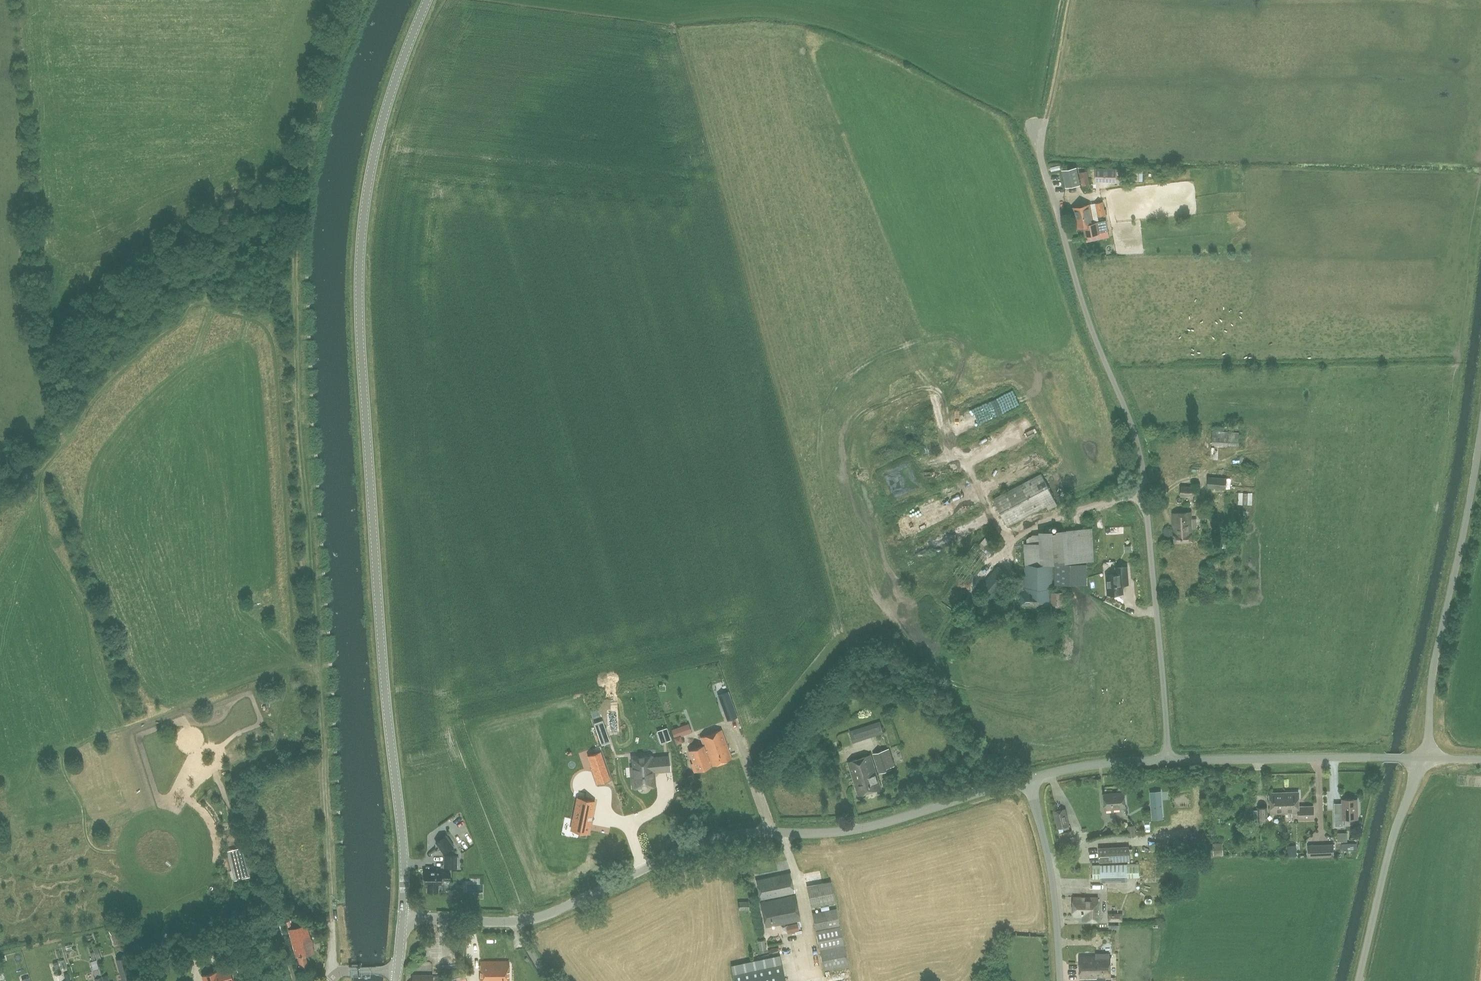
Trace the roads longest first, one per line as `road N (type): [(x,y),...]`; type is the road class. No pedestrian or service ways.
road 1 (tertiary): [(403,914),(359,278),(375,146),(426,0)]
road 2 (unclassified): [(1029,778),(851,831),(712,839),(532,918),(403,914)]
road 3 (unclassified): [(1167,759),(1139,440),(1071,268),(1034,129)]
road 4 (unclassified): [(1423,757),(1435,657),(1480,439)]
road 5 (unclassified): [(1423,757),(1167,759)]
road 6 (unclassified): [(1358,980),(1390,845),(1423,757)]
road 7 (unclassified): [(1060,980),(1053,879),(1029,778)]
road 8 (unclassified): [(1167,759),(1029,778)]
road 9 (track): [(1034,129),(1049,117),(1071,0)]

